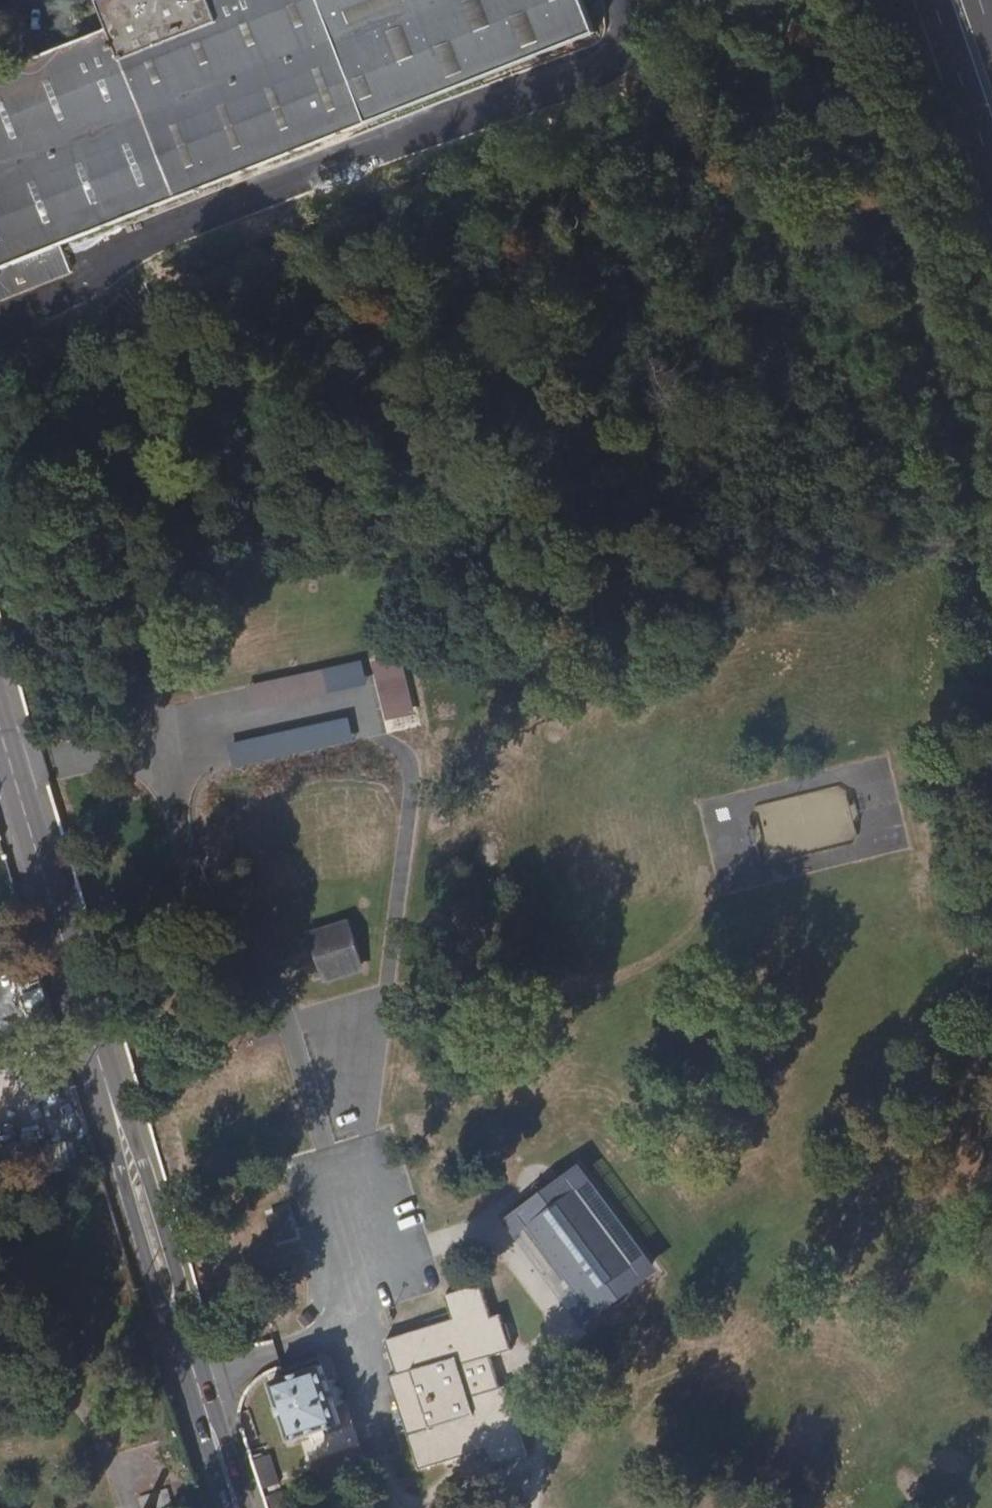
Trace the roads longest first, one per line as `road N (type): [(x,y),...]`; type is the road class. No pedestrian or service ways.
road 1 (tertiary): [(0,729),(237,1507)]
road 2 (trunk): [(931,0),(991,175)]

